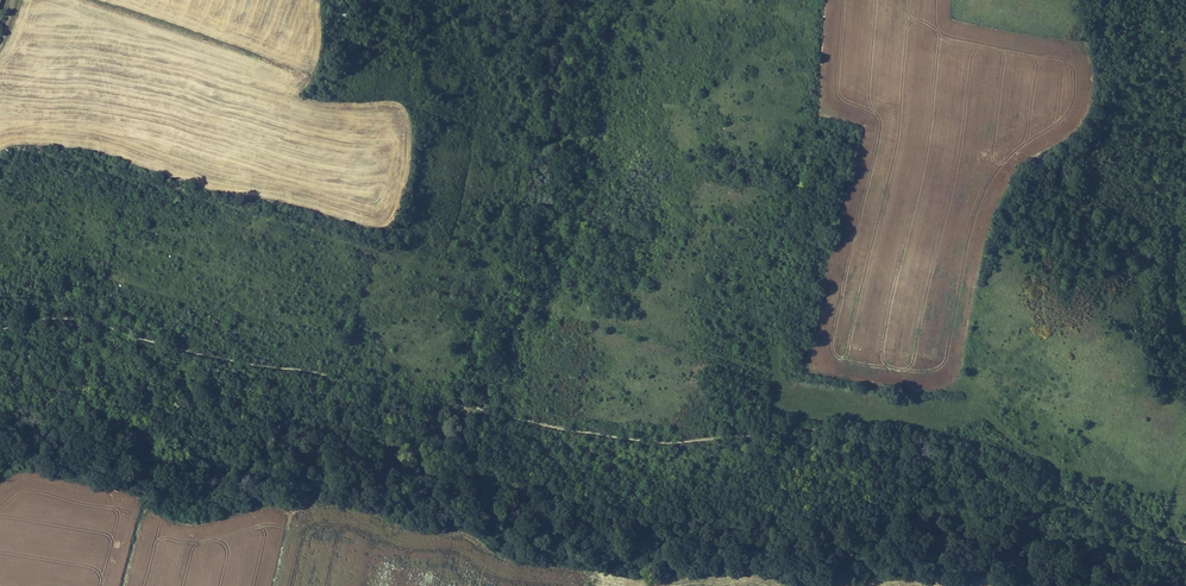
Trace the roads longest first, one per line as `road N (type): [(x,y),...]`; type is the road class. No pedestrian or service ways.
road 1 (track): [(1185,543),(1126,524),(1052,481),(974,449),(794,425),(654,443),(477,408)]
road 2 (track): [(477,408),(401,405),(315,374),(182,350),(88,320),(43,319),(0,330)]

